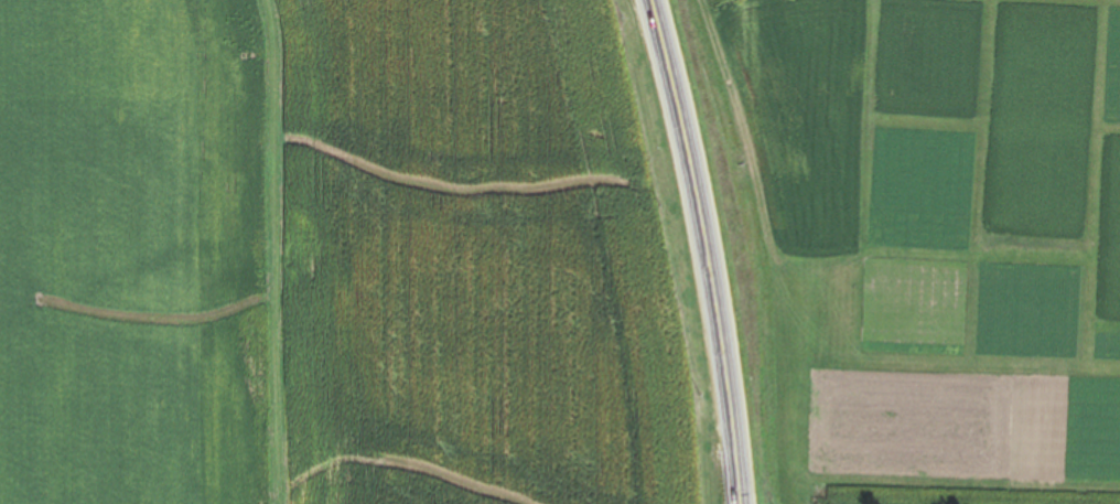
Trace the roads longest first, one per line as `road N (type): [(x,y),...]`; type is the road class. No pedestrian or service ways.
road 1 (primary): [(738,503),(718,323),(652,0)]

